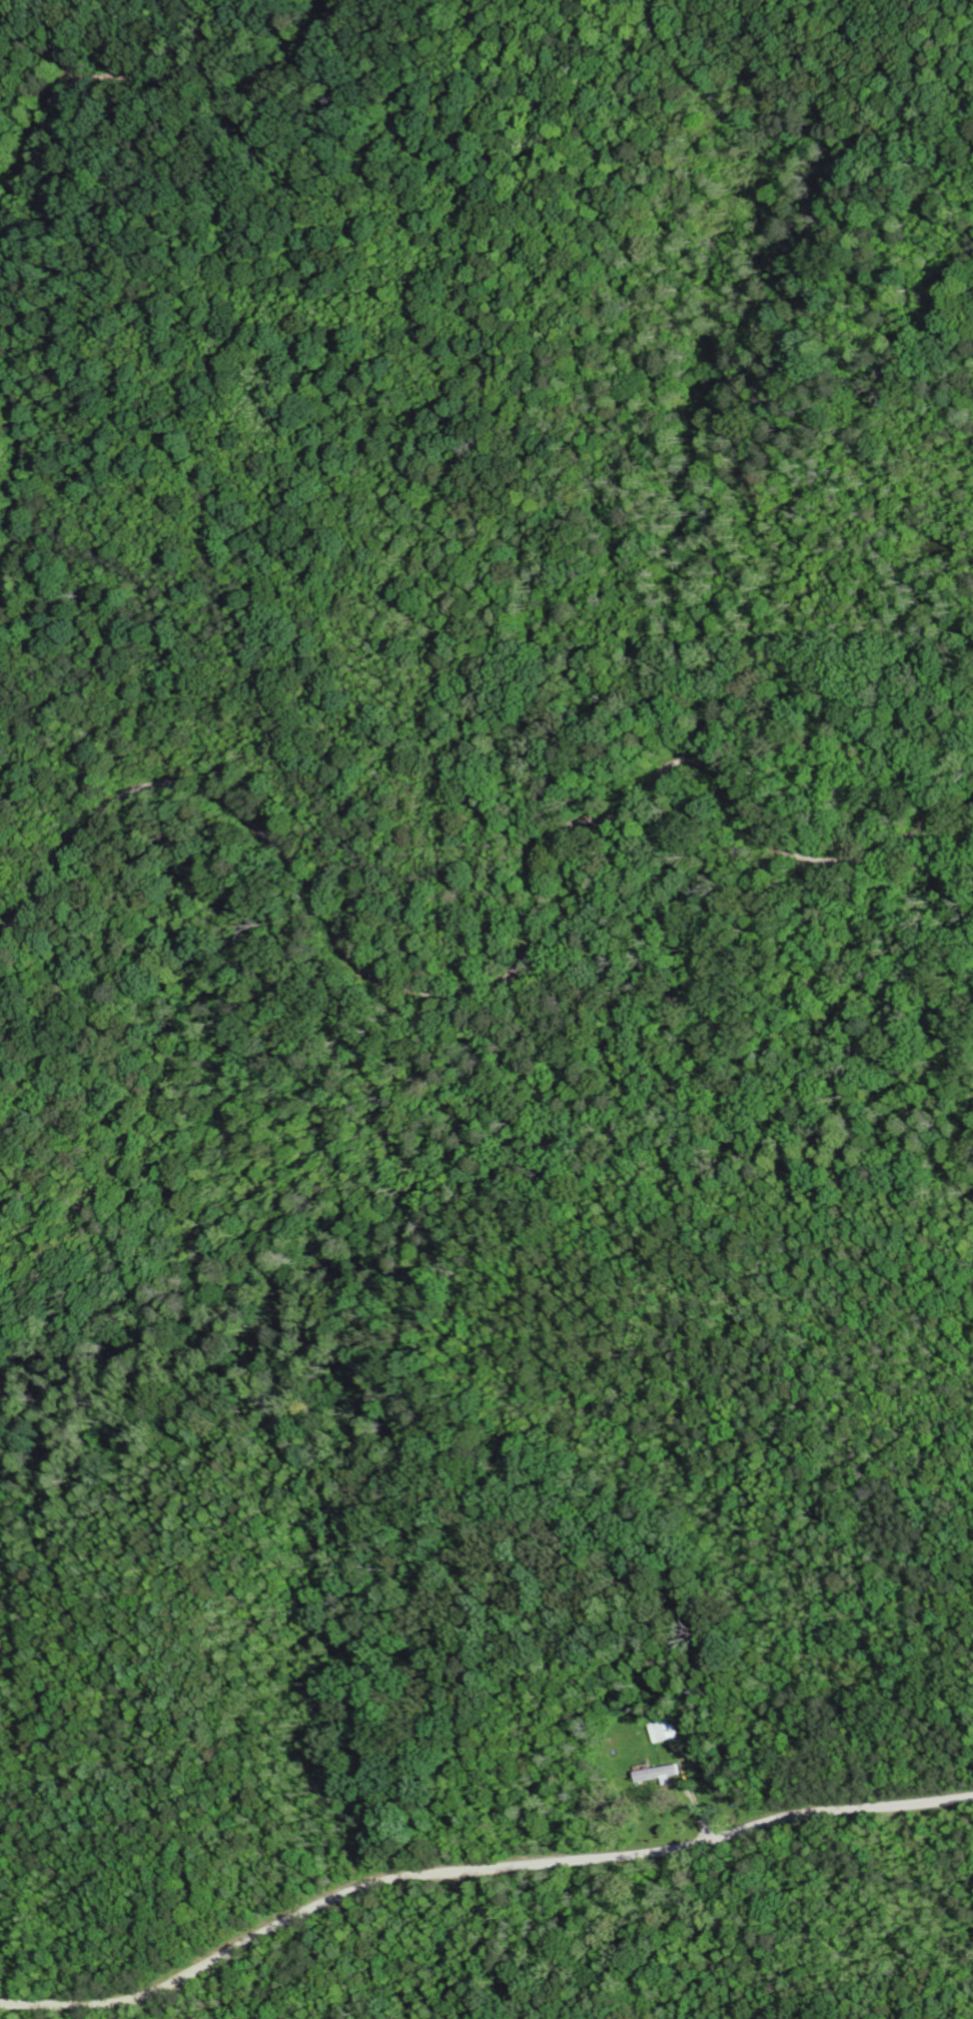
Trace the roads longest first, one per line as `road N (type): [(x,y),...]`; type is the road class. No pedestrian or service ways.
road 1 (residential): [(0,929),(70,864),(115,782),(202,788),(291,839),(332,926),(377,979),(434,1000),(501,985),(547,923),(543,855),(571,825),(630,815),(661,771),(698,756),(727,791),(744,831),(789,857),(892,854),(972,797)]
road 2 (residential): [(972,1798),(800,1816),(675,1850),(389,1882),(125,2001),(0,2003)]
road 3 (residential): [(333,0),(333,20),(268,78),(148,72),(83,82),(39,136),(0,247)]
road 4 (residential): [(0,371),(37,462),(0,614)]

